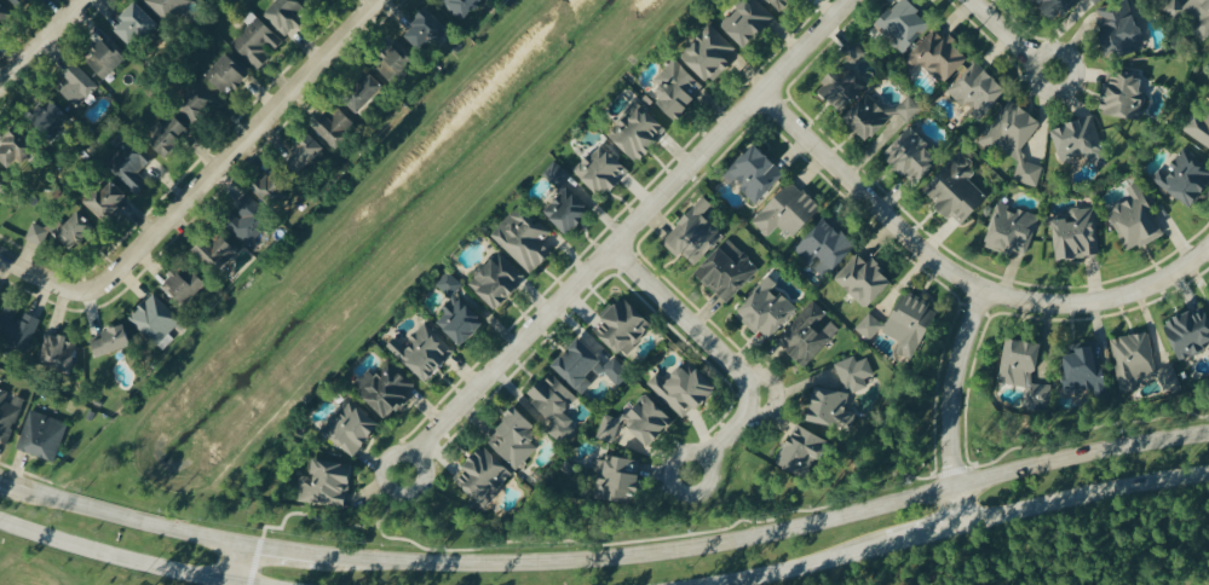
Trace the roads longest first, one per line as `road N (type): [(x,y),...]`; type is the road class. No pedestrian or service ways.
road 1 (secondary): [(1208,435),(1152,441),(745,541),(612,561),(386,563),(316,555)]
road 2 (residential): [(853,0),(404,476)]
road 3 (residential): [(762,93),(920,250),(988,295),(1078,307),(1122,300),(1163,284),(1208,249)]
road 4 (residential): [(80,292),(119,270),(378,0)]
road 5 (residential): [(614,253),(744,378),(755,400),(691,475)]
road 6 (secondary): [(965,525),(1208,479)]
road 7 (secondary): [(242,546),(4,482)]
road 8 (residential): [(988,295),(952,405),(950,446),(965,525)]
road 9 (secondary): [(0,526),(224,584)]
road 10 (secondary): [(710,584),(888,545)]
road 11 (residential): [(0,89),(87,0)]

